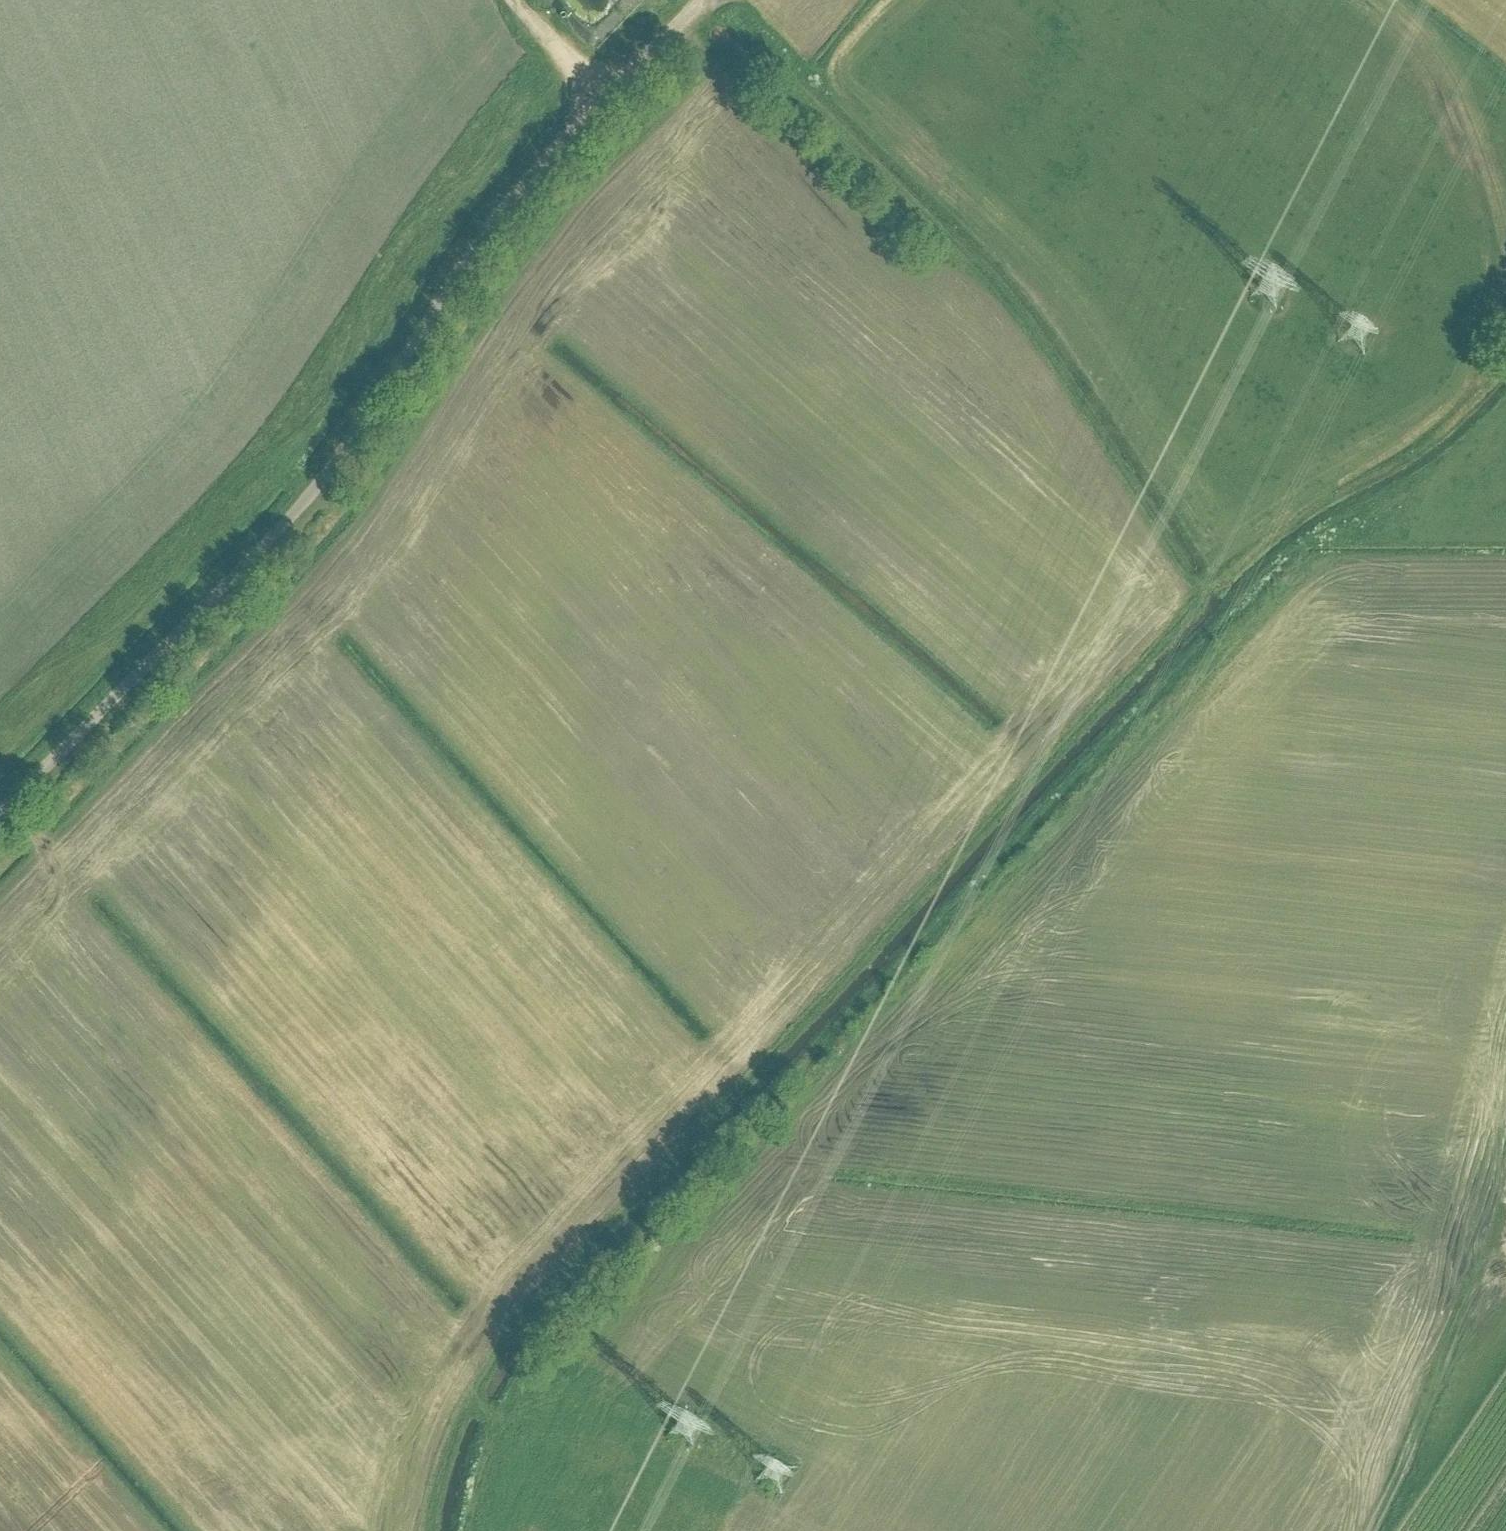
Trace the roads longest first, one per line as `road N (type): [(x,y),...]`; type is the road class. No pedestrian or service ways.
road 1 (unclassified): [(0,814),(330,475),(495,224),(618,77),(701,4)]
road 2 (track): [(519,0),(598,100)]

